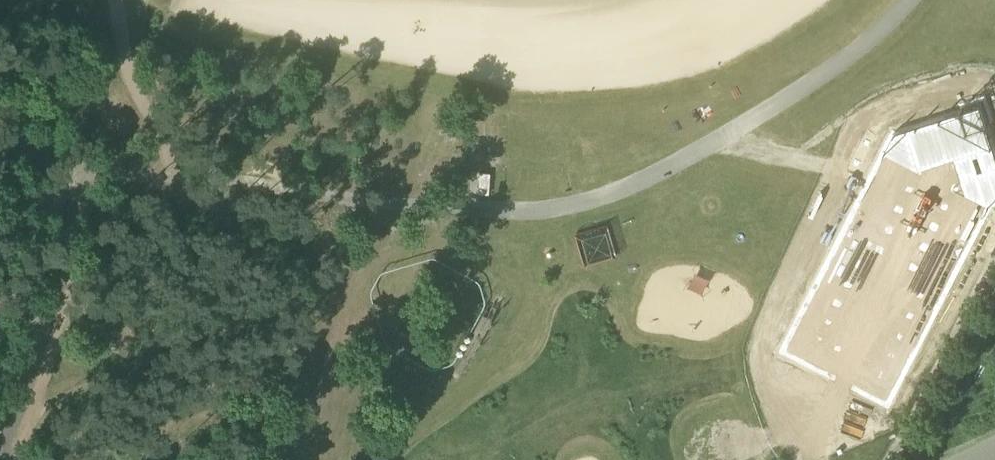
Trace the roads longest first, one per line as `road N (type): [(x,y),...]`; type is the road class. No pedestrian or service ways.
road 1 (unclassified): [(994,260),(894,459)]

